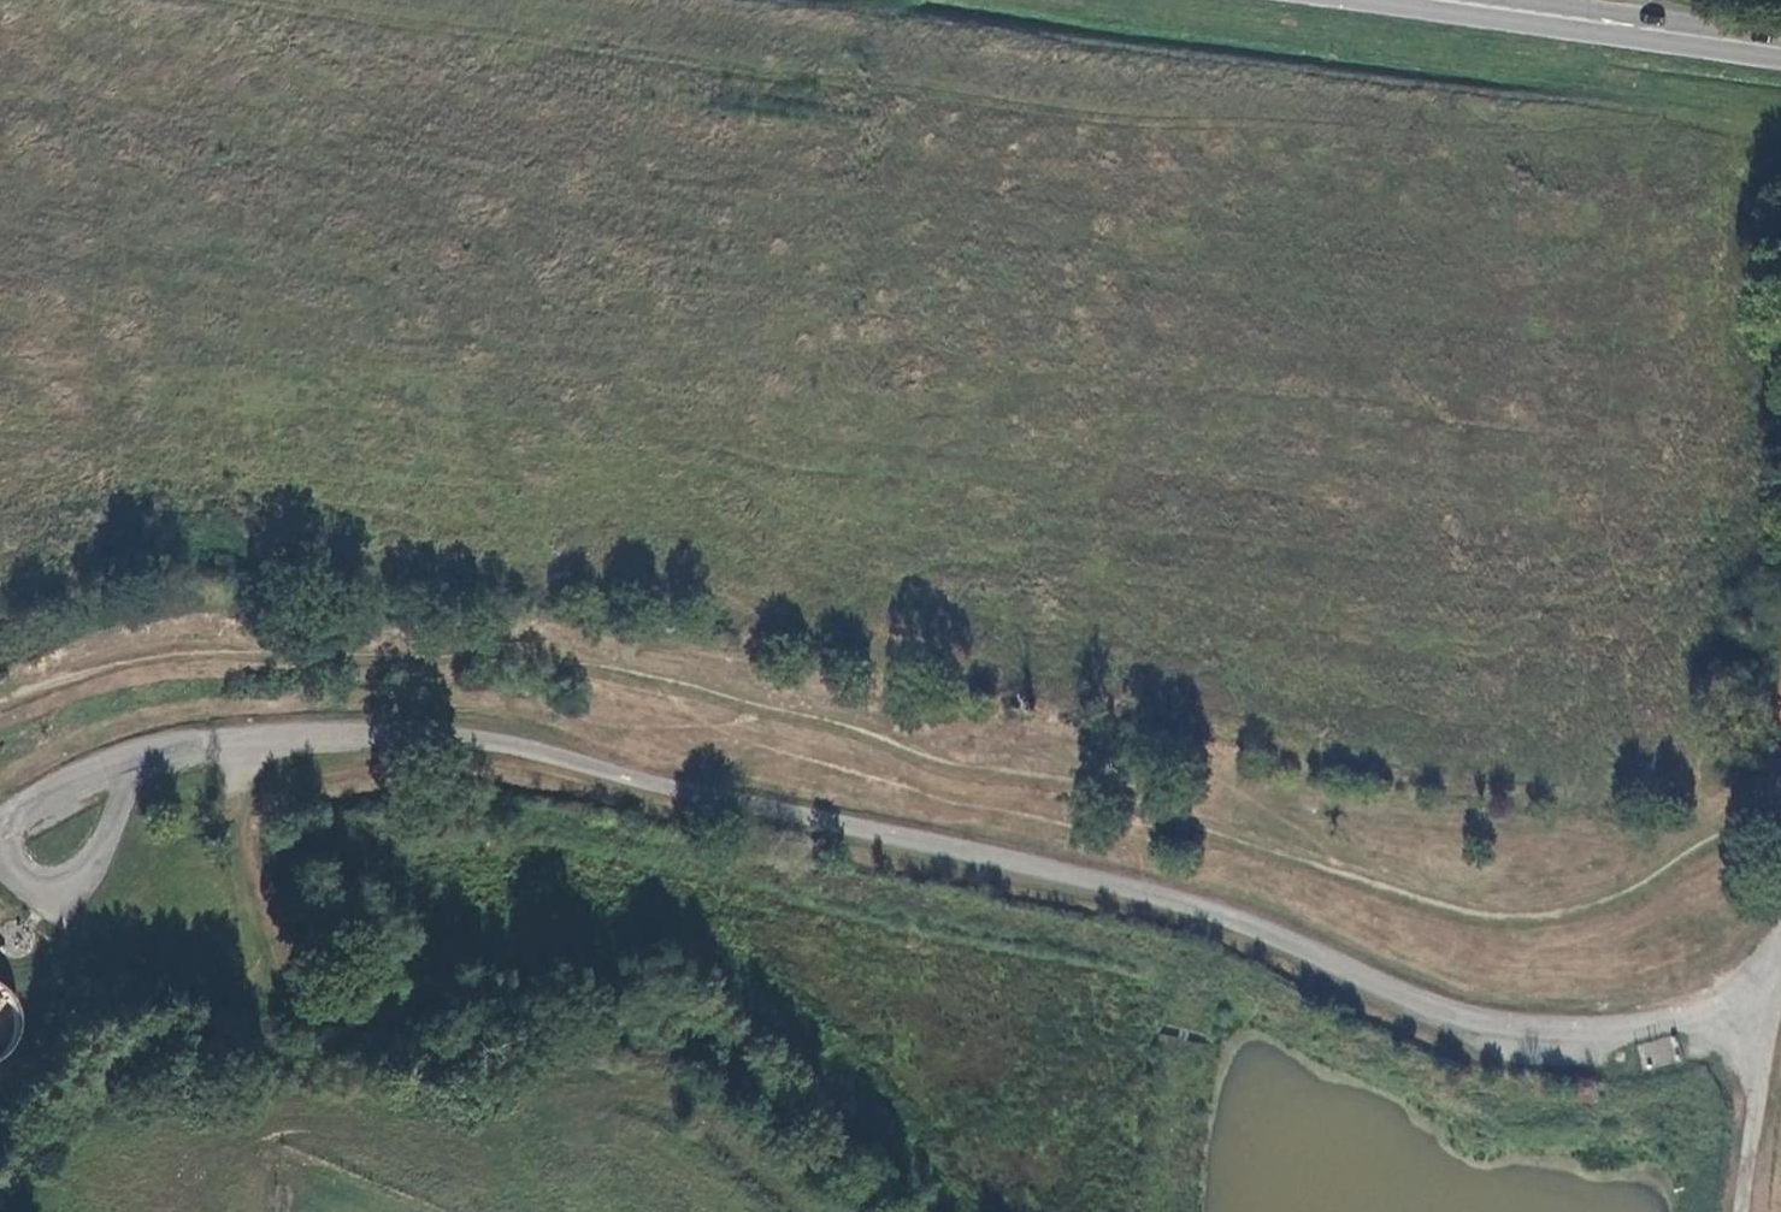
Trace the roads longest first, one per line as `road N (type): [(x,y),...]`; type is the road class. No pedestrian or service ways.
road 1 (track): [(0,702),(34,687),(219,647),(491,658),(877,745),(1506,916),(1600,914),(1780,812)]
road 2 (secondary): [(1448,0),(1780,47)]

